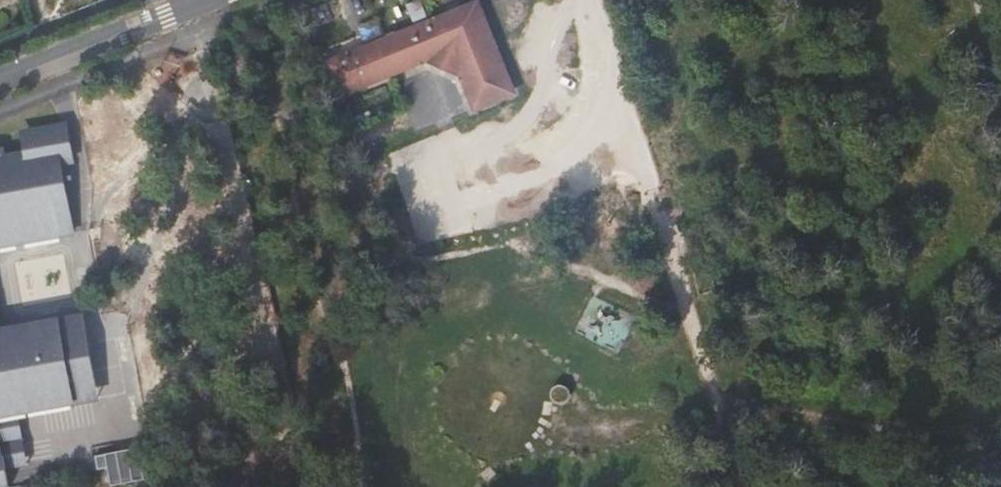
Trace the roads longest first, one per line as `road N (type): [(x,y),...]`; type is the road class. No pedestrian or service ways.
road 1 (residential): [(192,5),(0,82)]

